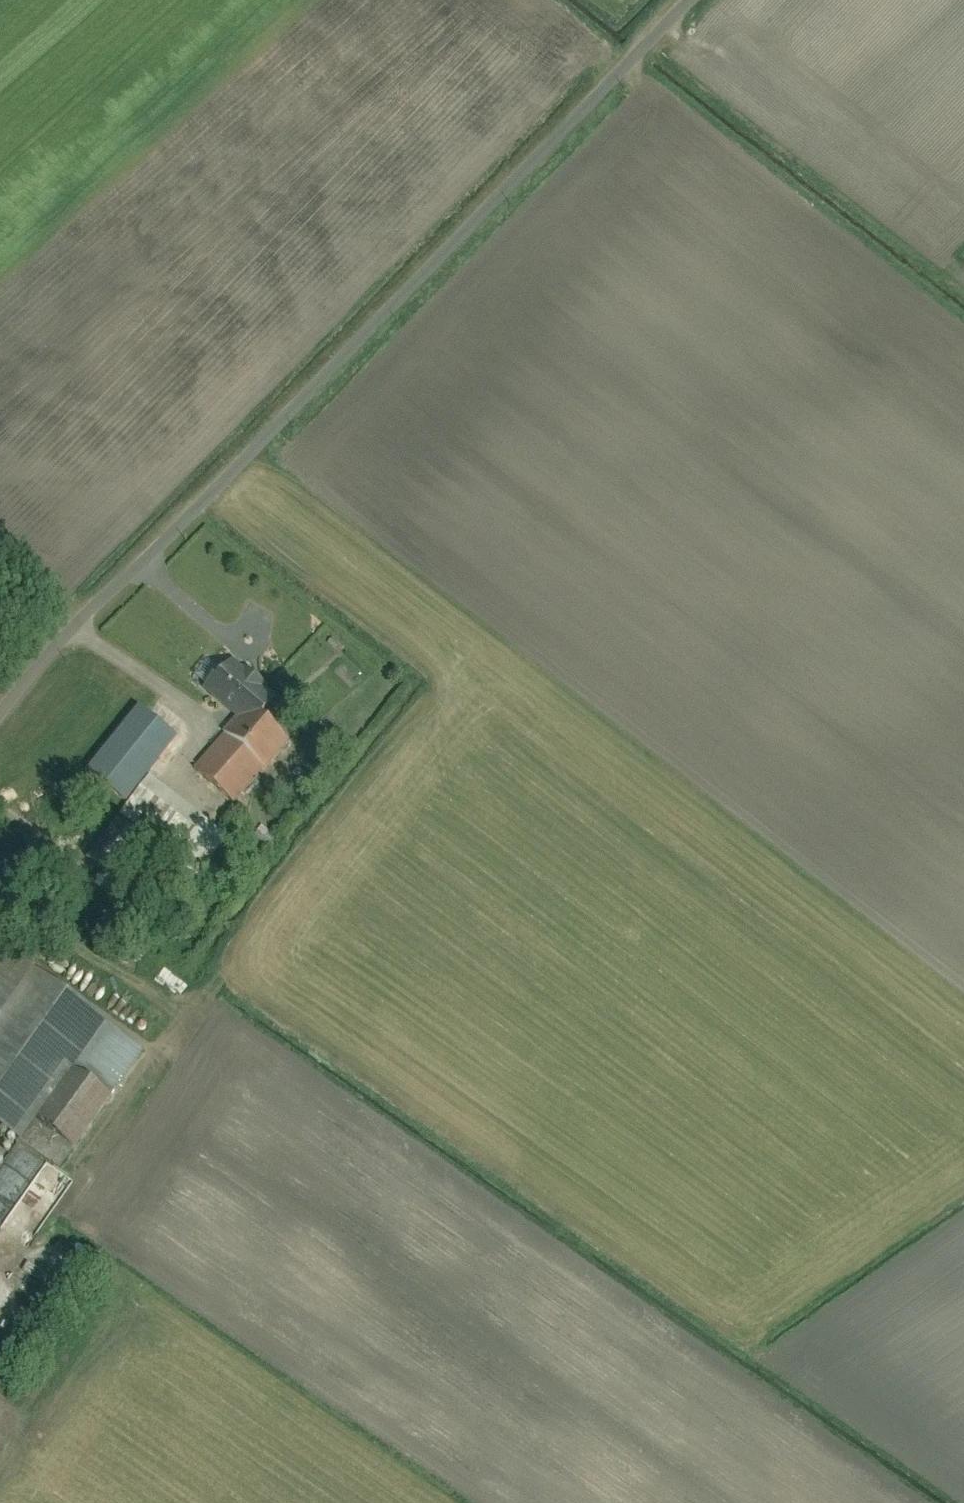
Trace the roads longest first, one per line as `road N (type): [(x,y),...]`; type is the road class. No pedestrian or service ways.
road 1 (residential): [(685,0),(81,618),(0,722)]

